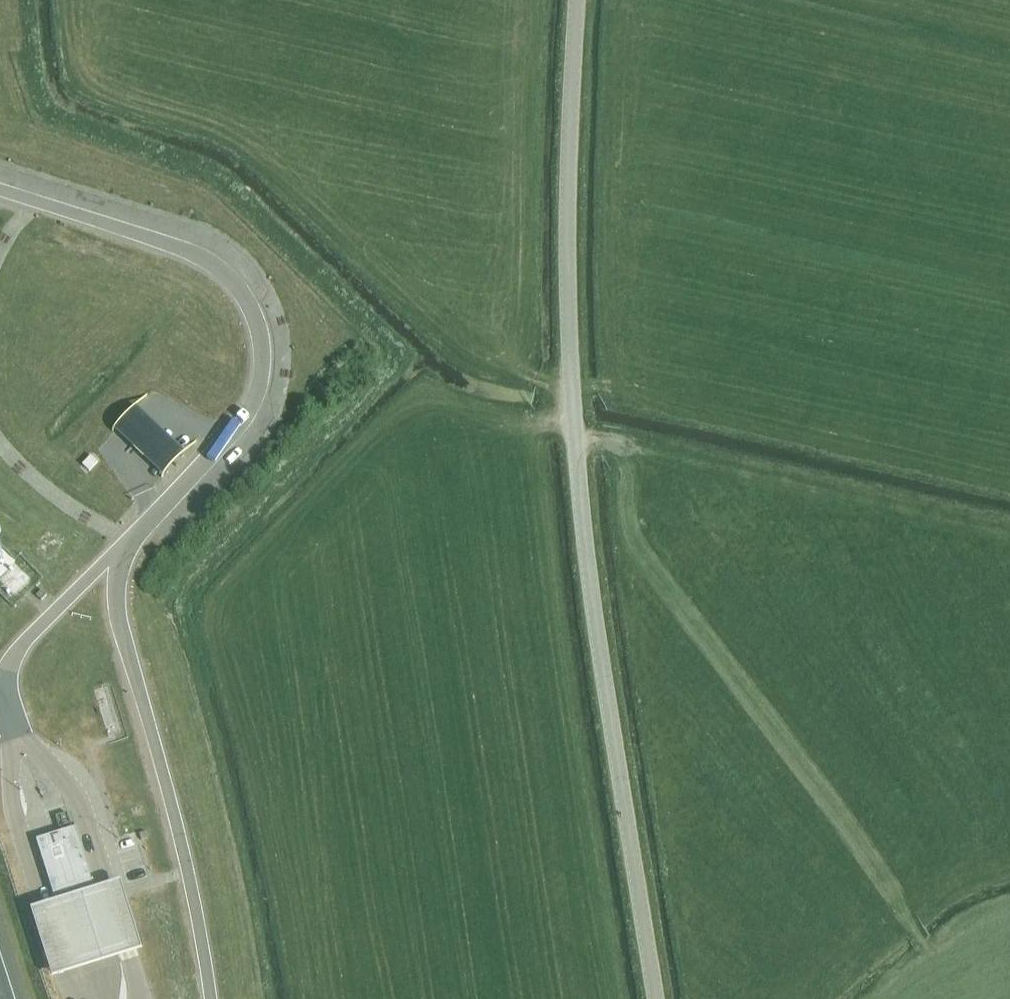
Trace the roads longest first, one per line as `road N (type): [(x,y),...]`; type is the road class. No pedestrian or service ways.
road 1 (unclassified): [(656,998),(574,433),(567,262),(577,0)]

